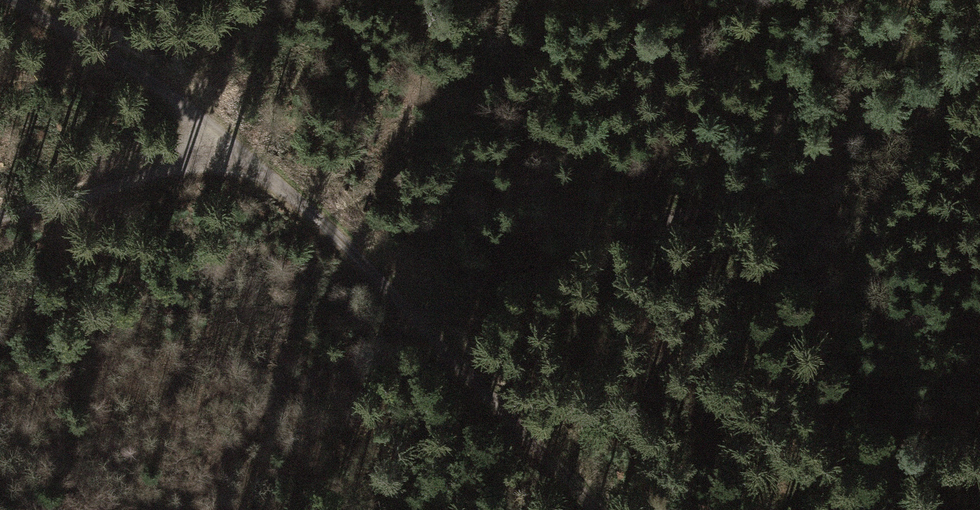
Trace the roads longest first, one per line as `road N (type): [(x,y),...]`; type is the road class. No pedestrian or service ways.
road 1 (track): [(979,58),(732,194),(418,310),(265,412),(164,509)]
road 2 (track): [(604,509),(418,310),(227,141),(123,52),(27,0)]
road 3 (track): [(227,141),(51,209),(0,212)]

